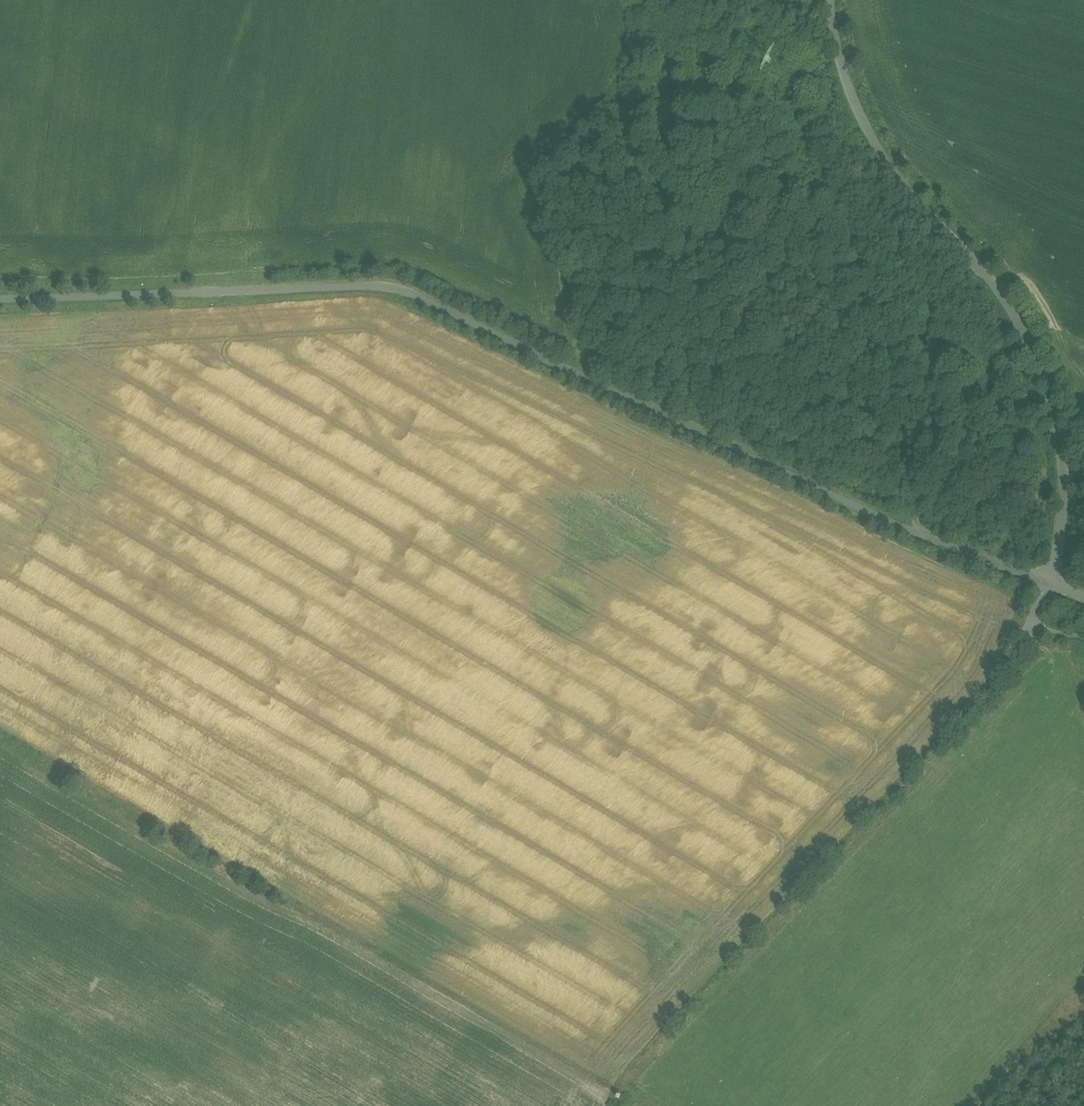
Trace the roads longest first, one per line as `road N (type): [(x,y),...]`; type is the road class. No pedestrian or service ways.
road 1 (unclassified): [(1051,582),(911,530),(402,290),(0,300)]
road 2 (unclassified): [(1051,582),(1063,491),(1040,361),(1013,310),(888,165),(843,68),(831,0)]

